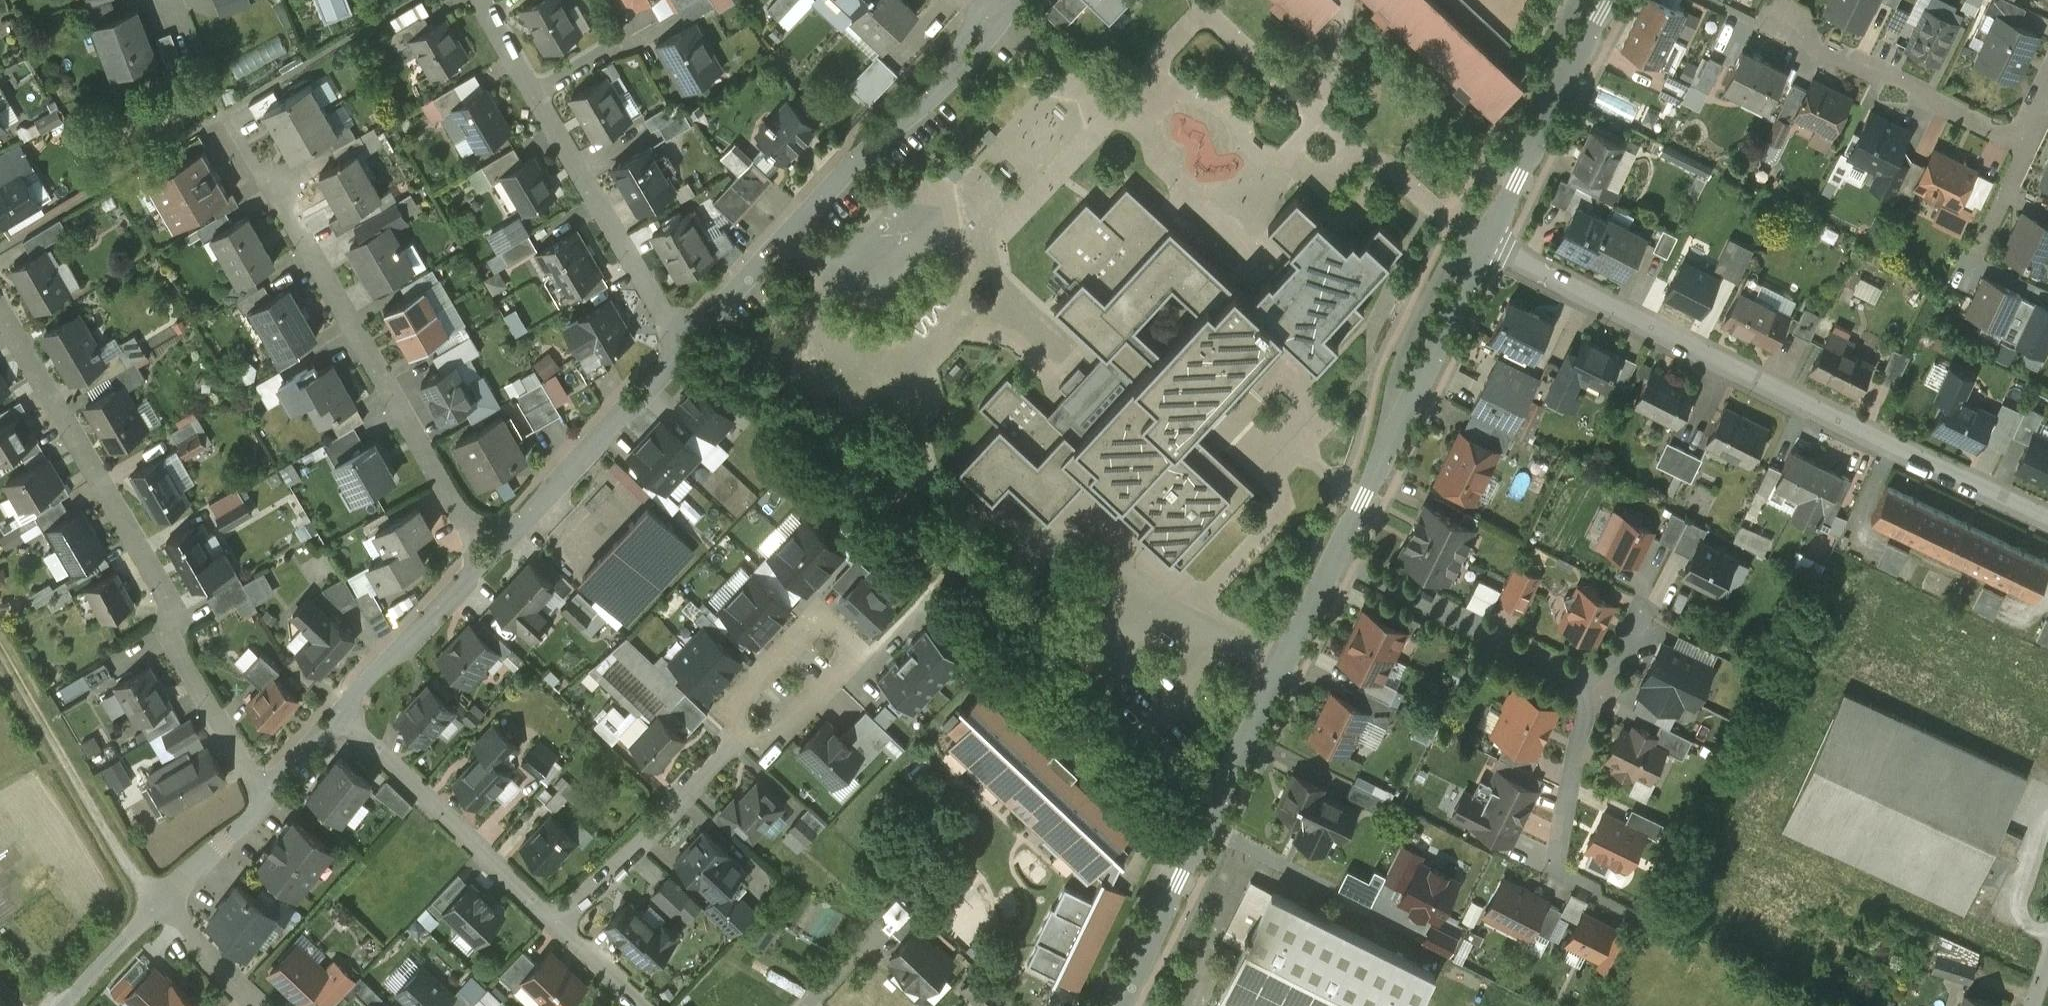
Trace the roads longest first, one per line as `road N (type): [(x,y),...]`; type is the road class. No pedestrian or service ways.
road 1 (residential): [(2047,514),(1480,241)]
road 2 (residential): [(264,792),(170,634),(166,596),(0,311)]
road 3 (residential): [(224,111),(487,548)]
road 4 (tertiary): [(1333,559),(1115,1005)]
road 5 (residential): [(998,0),(682,342)]
road 6 (tertiary): [(1480,241),(1333,559)]
road 7 (residential): [(743,731),(777,731),(845,658),(840,628),(807,630),(743,699),(737,723)]
road 8 (residential): [(338,711),(561,920)]
road 9 (residential): [(2030,143),(1810,36),(1756,21)]
road 10 (residential): [(1333,559),(1597,690)]
road 11 (residential): [(682,342),(535,92)]
road 12 (track): [(0,665),(153,910)]
road 13 (residential): [(682,342),(487,548)]
road 14 (tertiary): [(1599,0),(1480,241)]
road 15 (residential): [(561,920),(743,731)]
road 16 (residential): [(1597,690),(1557,871),(1600,891)]
road 17 (residential): [(487,548),(338,711)]
road 18 (residential): [(264,792),(153,910)]
road 19 (residential): [(2030,143),(1966,272)]
road 20 (residential): [(153,910),(257,1005)]
road 21 (residential): [(153,910),(62,1005)]
road 22 (residential): [(561,920),(654,1005)]

